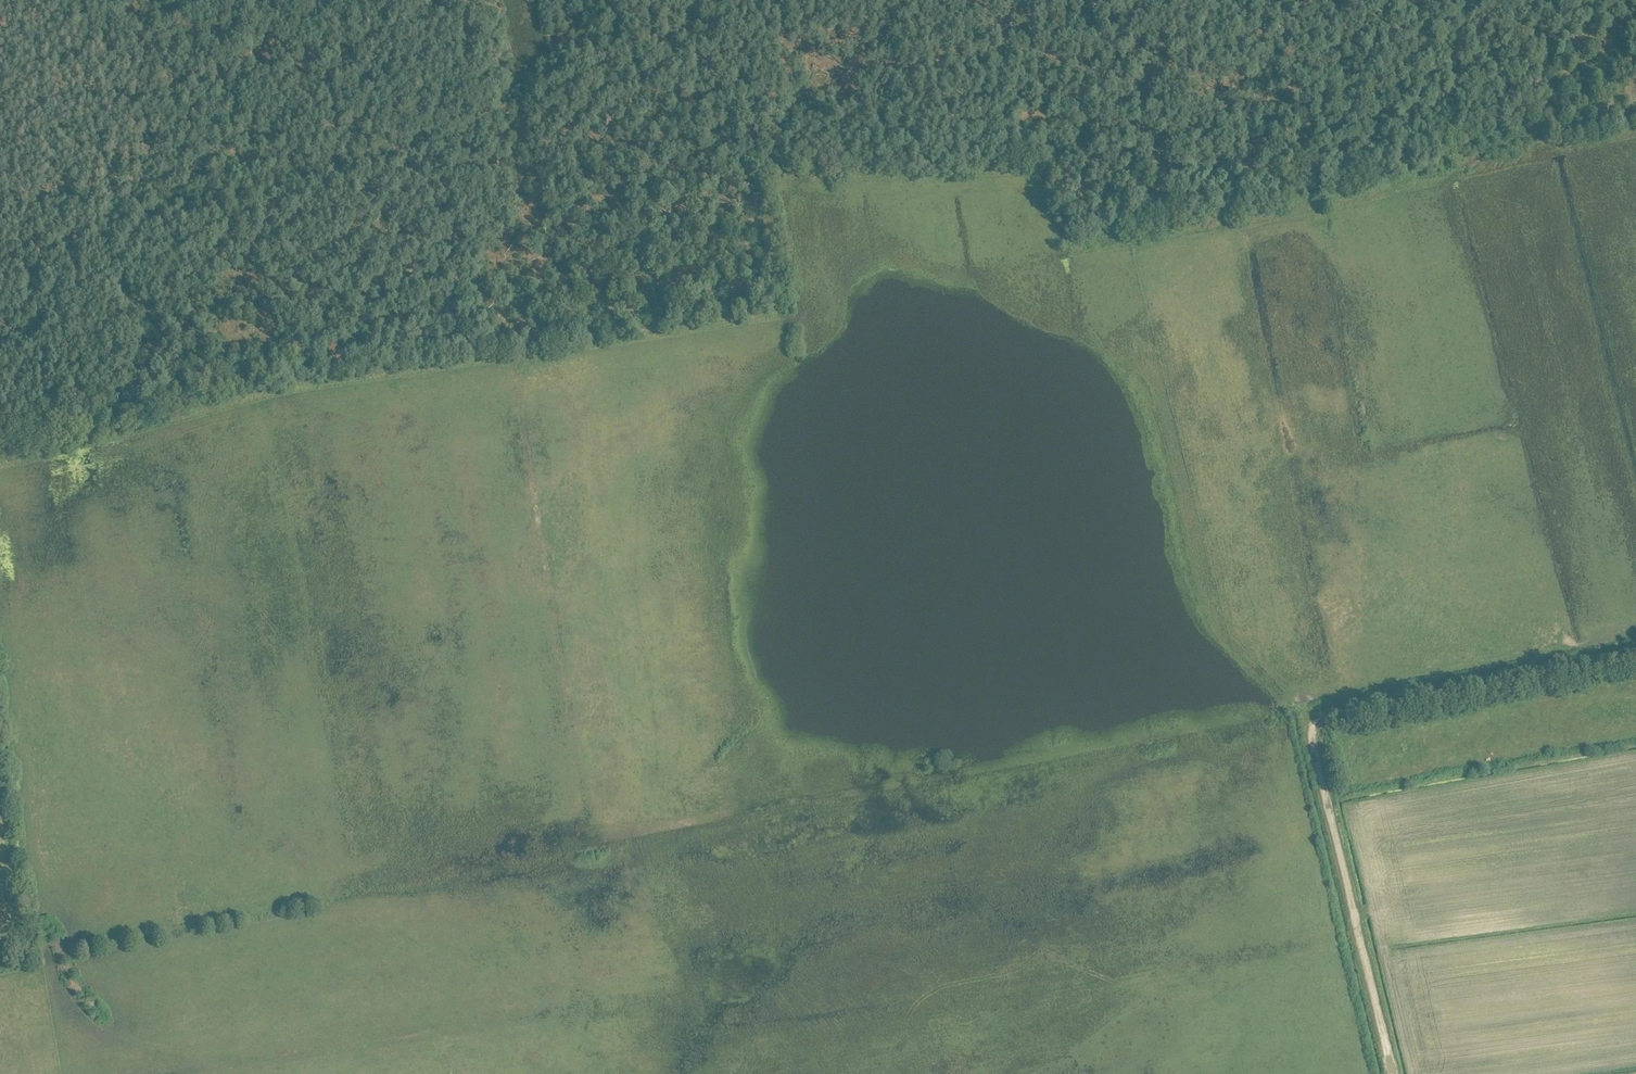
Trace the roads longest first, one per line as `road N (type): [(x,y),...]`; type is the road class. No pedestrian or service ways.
road 1 (track): [(1392,1073),(1306,724),(1635,655)]

